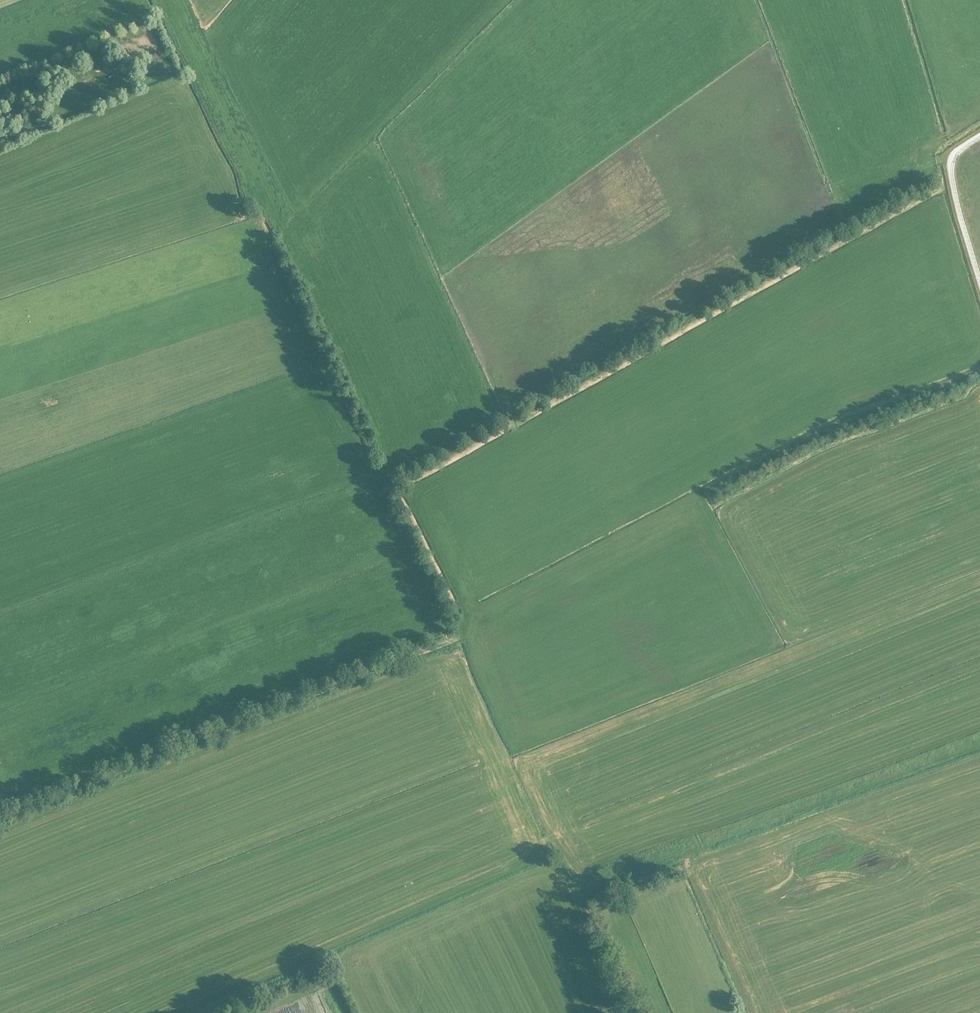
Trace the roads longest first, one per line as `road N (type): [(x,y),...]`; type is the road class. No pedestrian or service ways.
road 1 (track): [(0,818),(453,641)]

